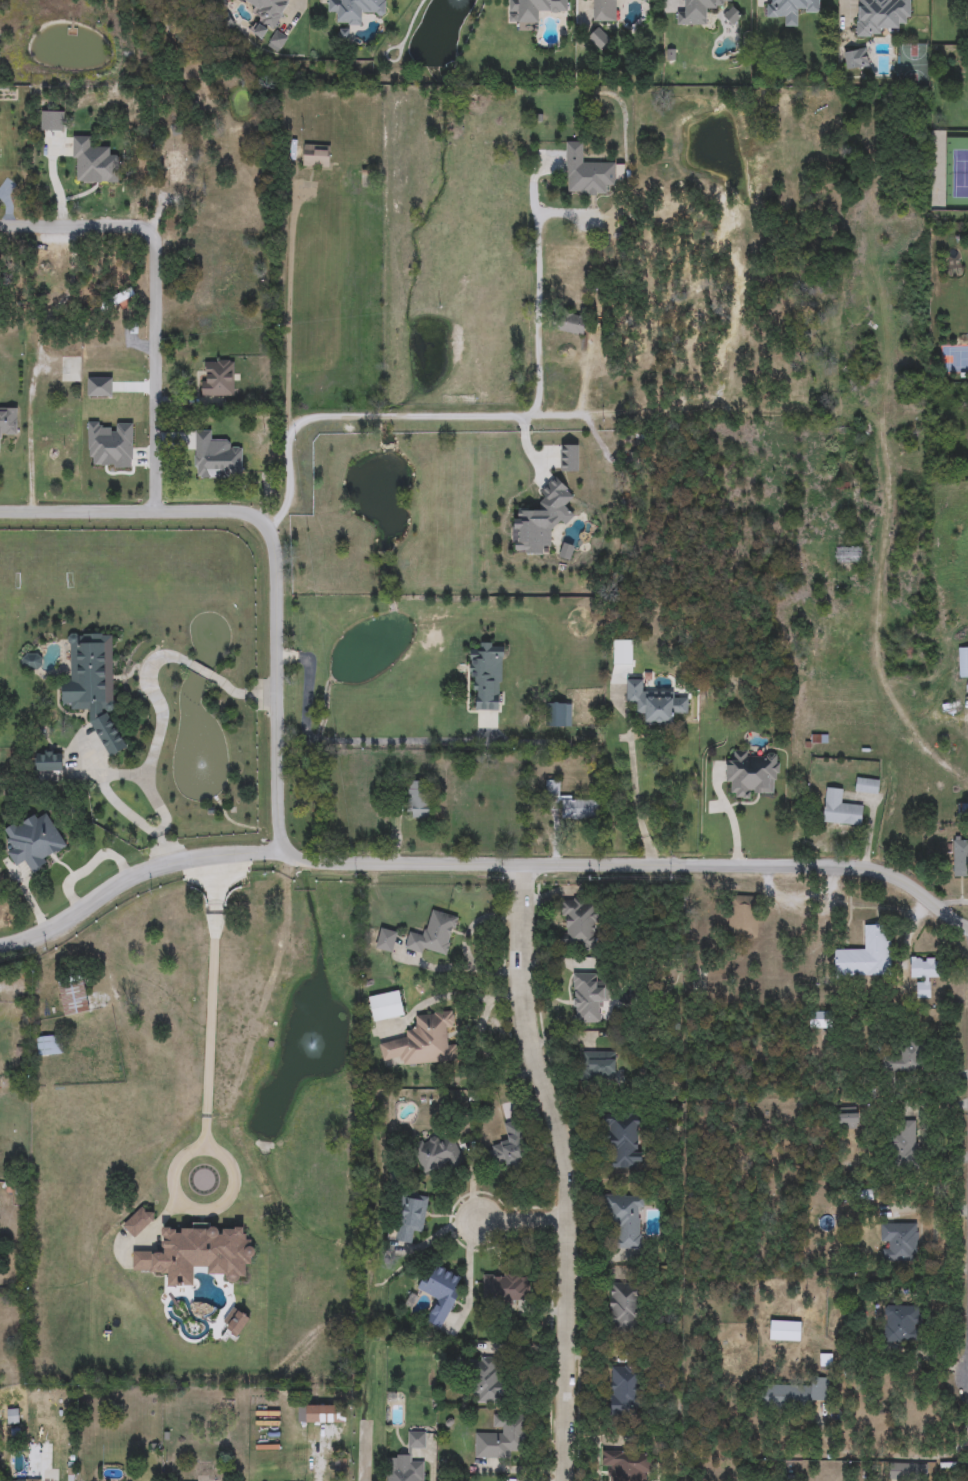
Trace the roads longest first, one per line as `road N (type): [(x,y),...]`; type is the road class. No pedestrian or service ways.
road 1 (residential): [(284,855),(360,864),(862,869),(893,876),(967,929)]
road 2 (residential): [(521,866),(525,1031),(565,1166),(564,1480)]
road 3 (residential): [(0,512),(236,510),(268,527),(275,544),(284,855)]
road 4 (residential): [(398,415),(874,410)]
road 5 (residential): [(156,511),(154,238),(134,226),(0,226)]
road 6 (residential): [(0,944),(37,937),(165,866),(216,855),(284,855)]

